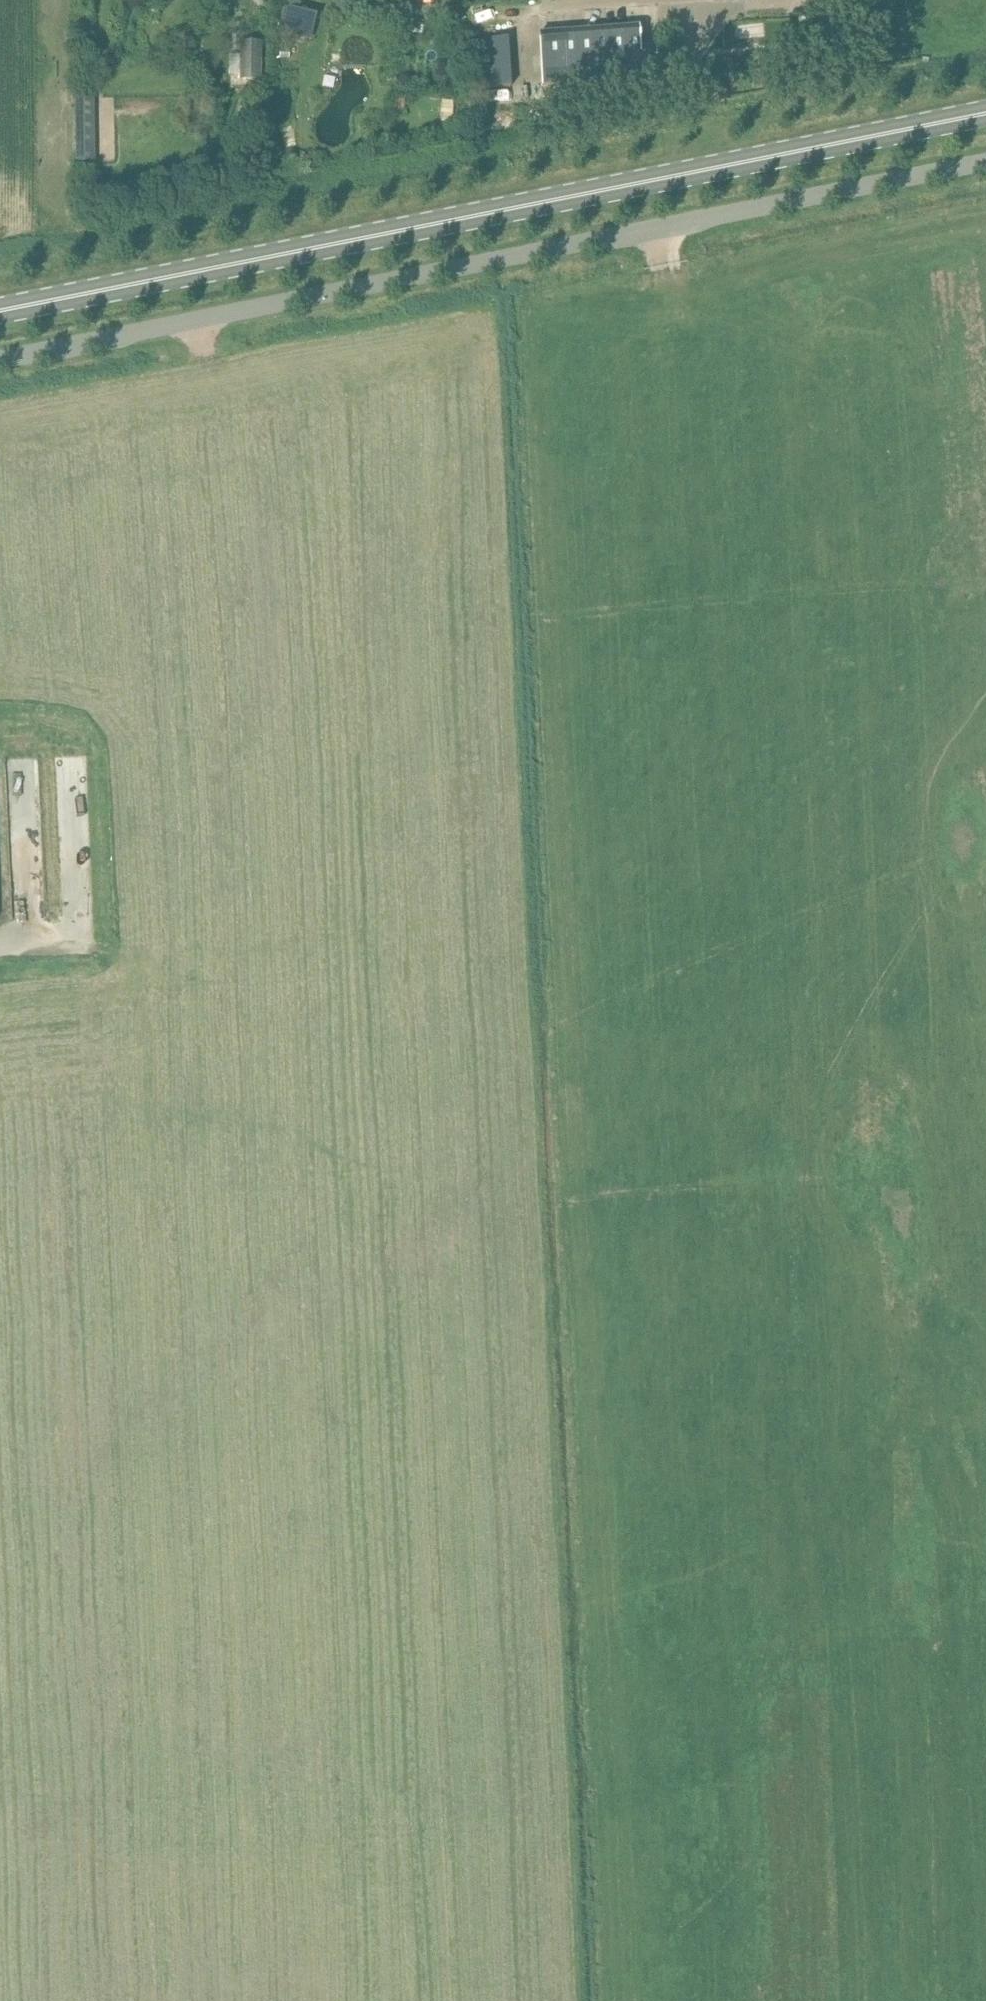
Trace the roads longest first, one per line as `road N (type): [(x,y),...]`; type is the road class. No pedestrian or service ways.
road 1 (unclassified): [(0,361),(985,163)]
road 2 (primary): [(0,308),(985,113)]
road 3 (unclassified): [(324,0),(419,11),(627,0)]

